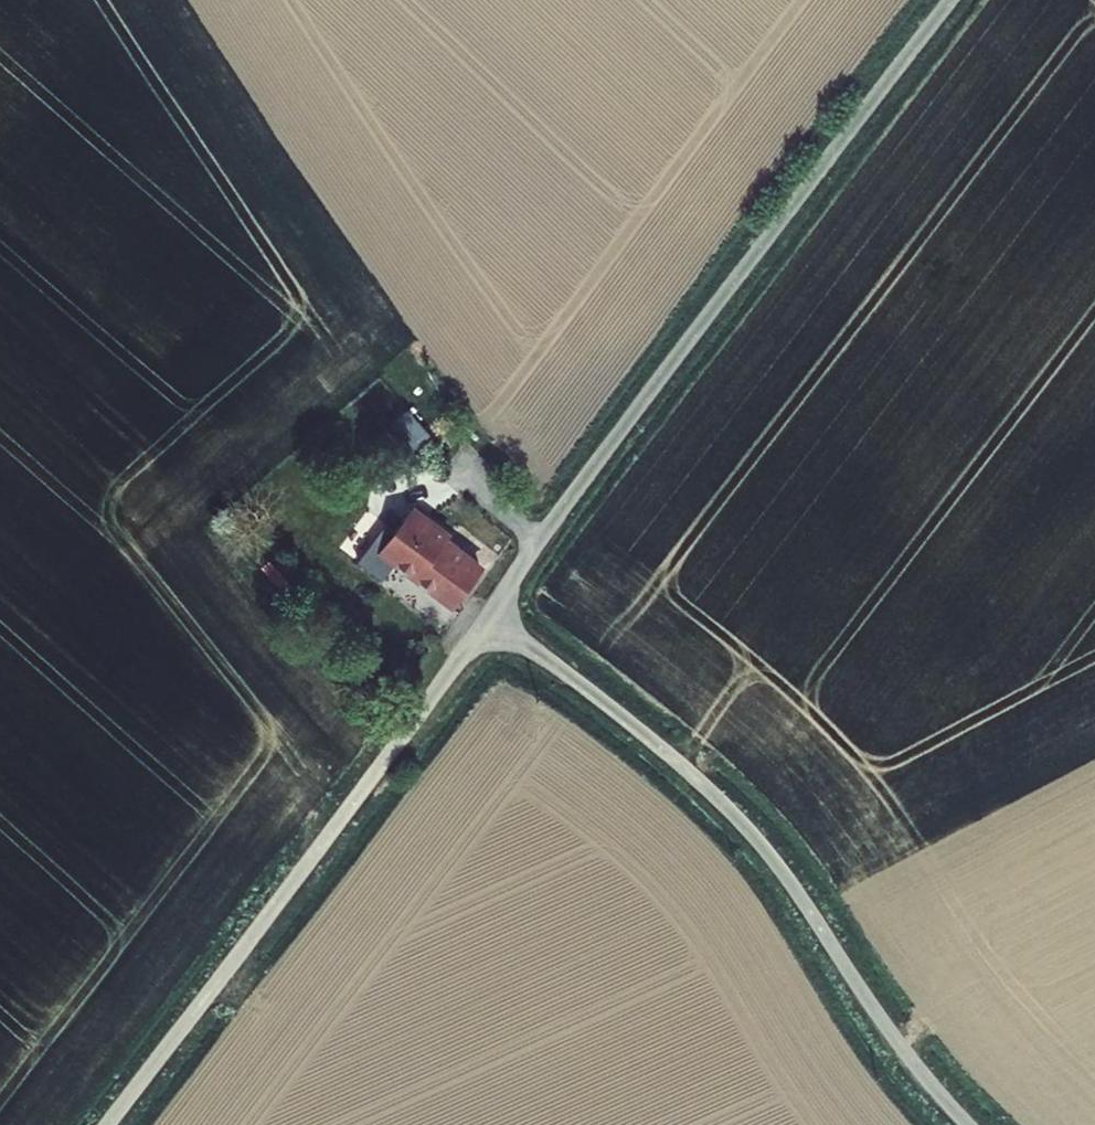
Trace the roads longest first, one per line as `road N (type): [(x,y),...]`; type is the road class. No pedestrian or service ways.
road 1 (unclassified): [(492,617),(699,327),(949,0)]
road 2 (unclassified): [(492,617),(725,806),(968,1124)]
road 3 (unclassified): [(107,1124),(492,617)]

